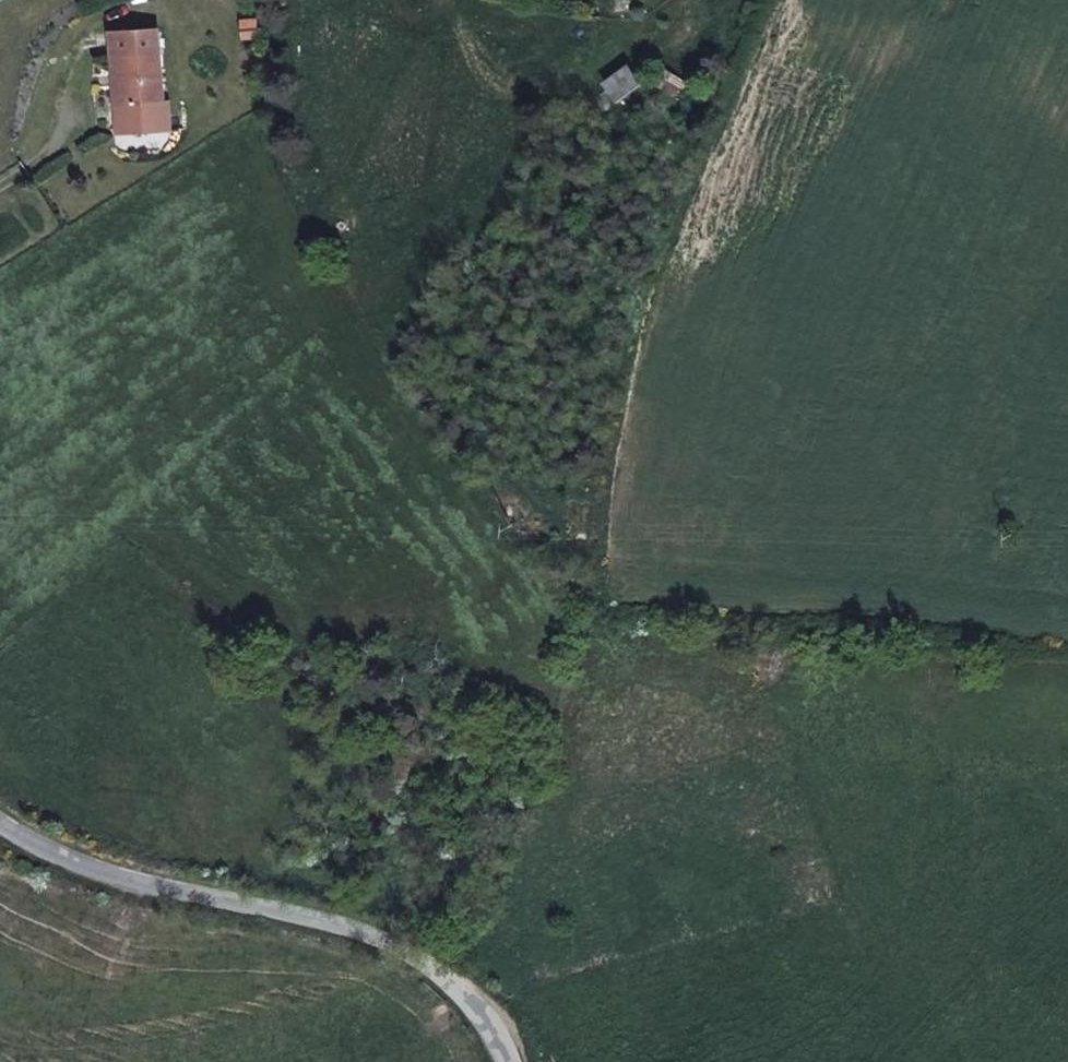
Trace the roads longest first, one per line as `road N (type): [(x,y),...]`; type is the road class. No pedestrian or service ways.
road 1 (unclassified): [(525,1061),(450,951),(0,825)]

